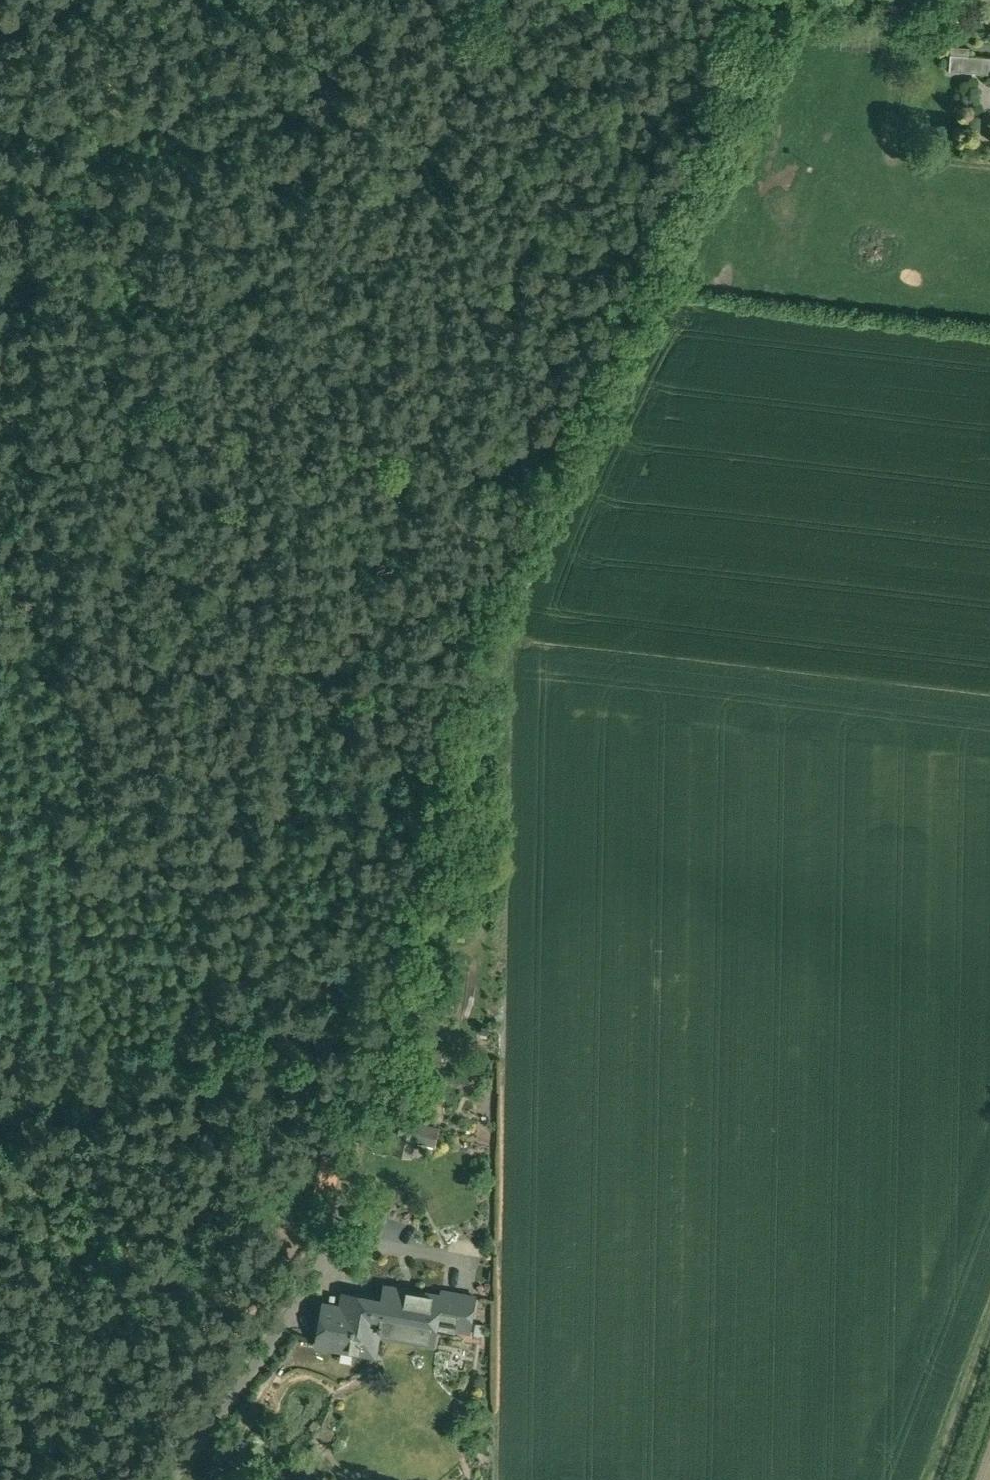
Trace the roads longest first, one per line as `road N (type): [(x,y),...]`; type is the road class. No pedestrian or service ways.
road 1 (track): [(989,1329),(939,1479)]

